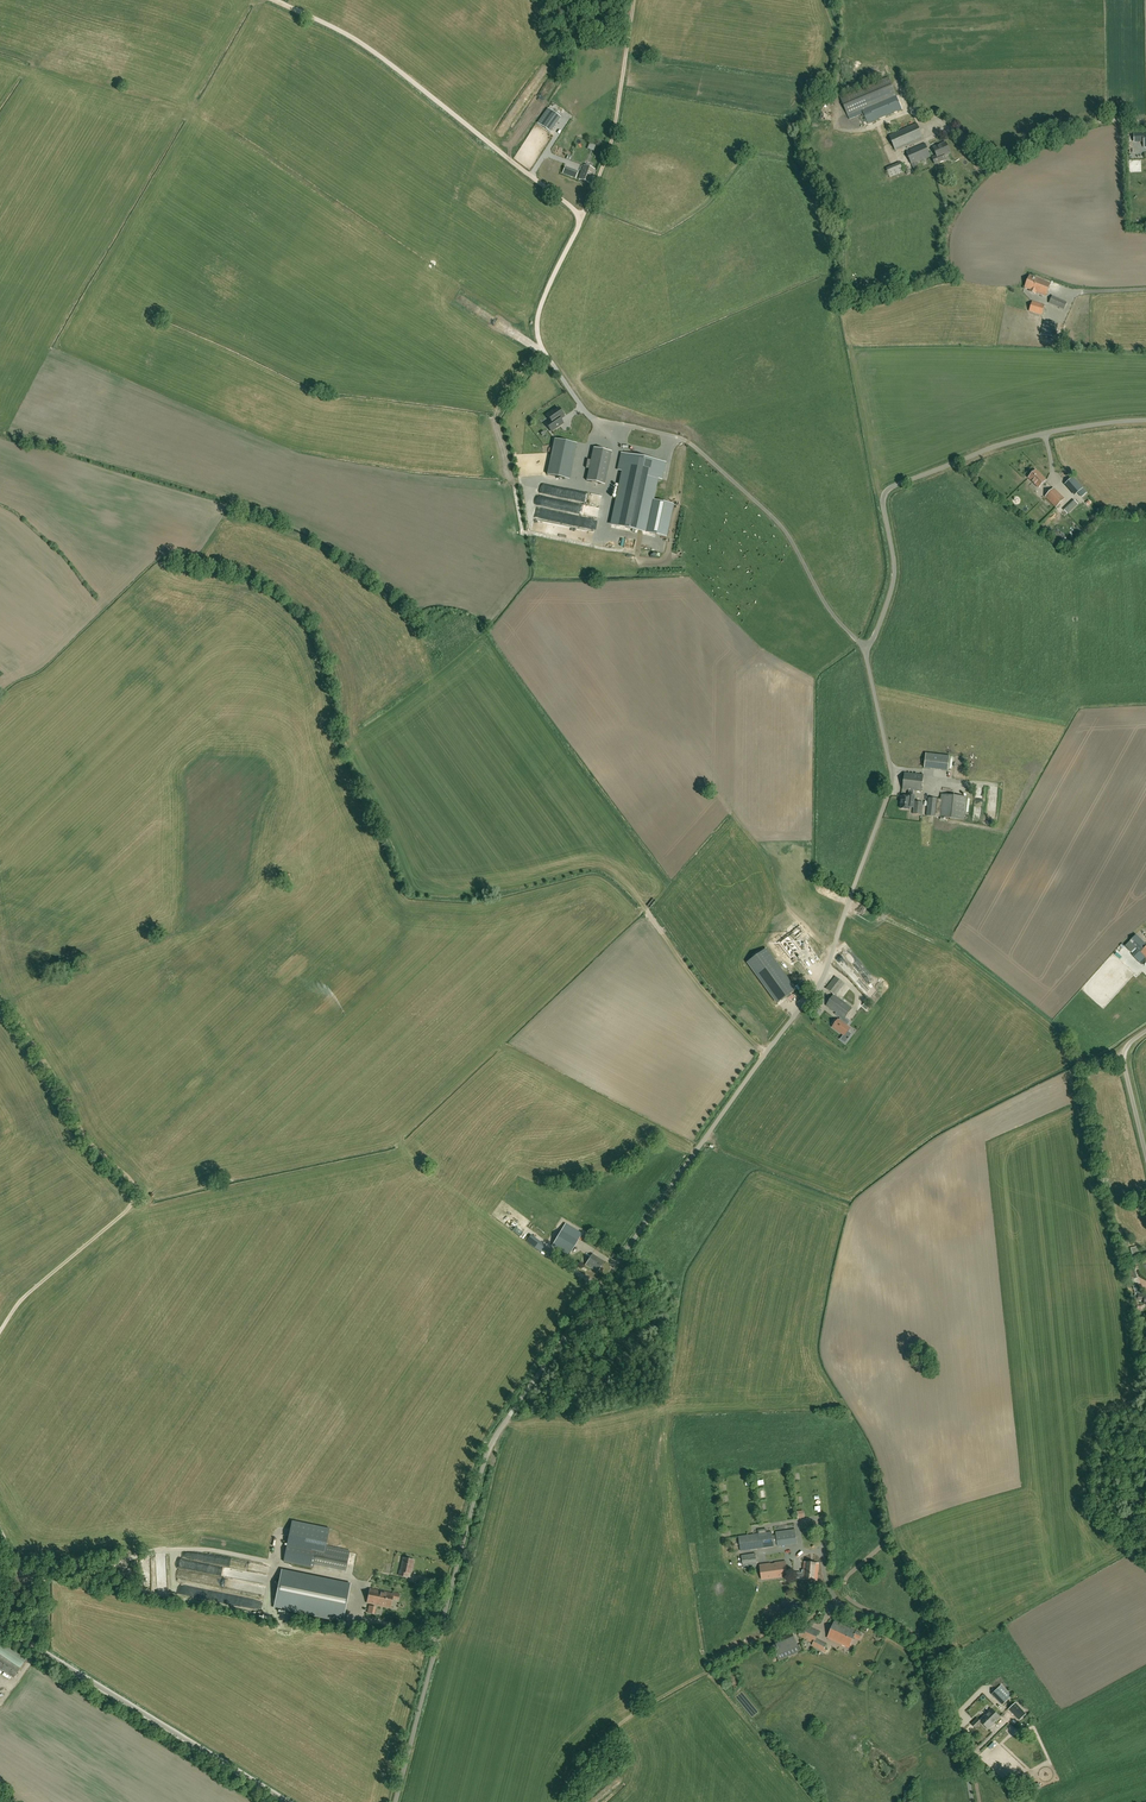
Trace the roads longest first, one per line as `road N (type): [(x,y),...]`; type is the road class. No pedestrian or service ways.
road 1 (unclassified): [(396,1801),(491,1444),(828,964),(892,786),(864,650),(894,577),(885,493),(1029,437),(1145,420)]
road 2 (track): [(540,336),(196,109),(0,50)]
road 3 (track): [(583,218),(540,317),(542,344),(559,372),(595,419),(687,442),(767,512),(864,650)]
road 4 (track): [(439,1636),(355,1616),(361,1585),(219,1551),(156,1551),(98,1571),(23,1577),(0,1532)]
road 5 (track): [(6,999),(84,1134),(136,1193),(128,1210),(21,1300),(0,1333)]
road 6 (track): [(271,0),(368,47),(583,218)]
road 7 (track): [(564,1801),(573,1779),(620,1725),(808,1620),(828,1588)]
road 8 (tertiary): [(285,1801),(0,1622)]
road 9 (track): [(283,891),(6,999)]
road 10 (residential): [(973,1801),(965,1760),(913,1644),(840,1606),(828,1588)]
road 11 (track): [(583,218),(617,130),(635,0)]
road 12 (unclassified): [(1145,1155),(1124,1058),(1145,1031)]

